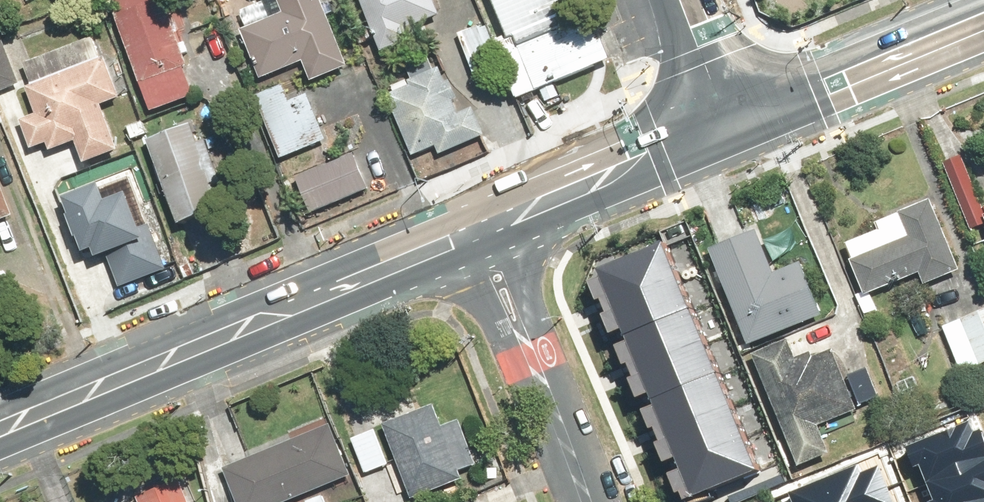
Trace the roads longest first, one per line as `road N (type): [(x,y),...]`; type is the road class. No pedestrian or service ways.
road 1 (secondary): [(489,249),(0,451)]
road 2 (secondary): [(0,410),(474,212)]
road 3 (secondary): [(725,109),(983,0)]
road 4 (secondary): [(741,145),(489,249)]
road 5 (residential): [(489,249),(592,501)]
road 6 (secondary): [(474,212),(725,109)]
road 7 (secondary): [(983,44),(741,145)]

